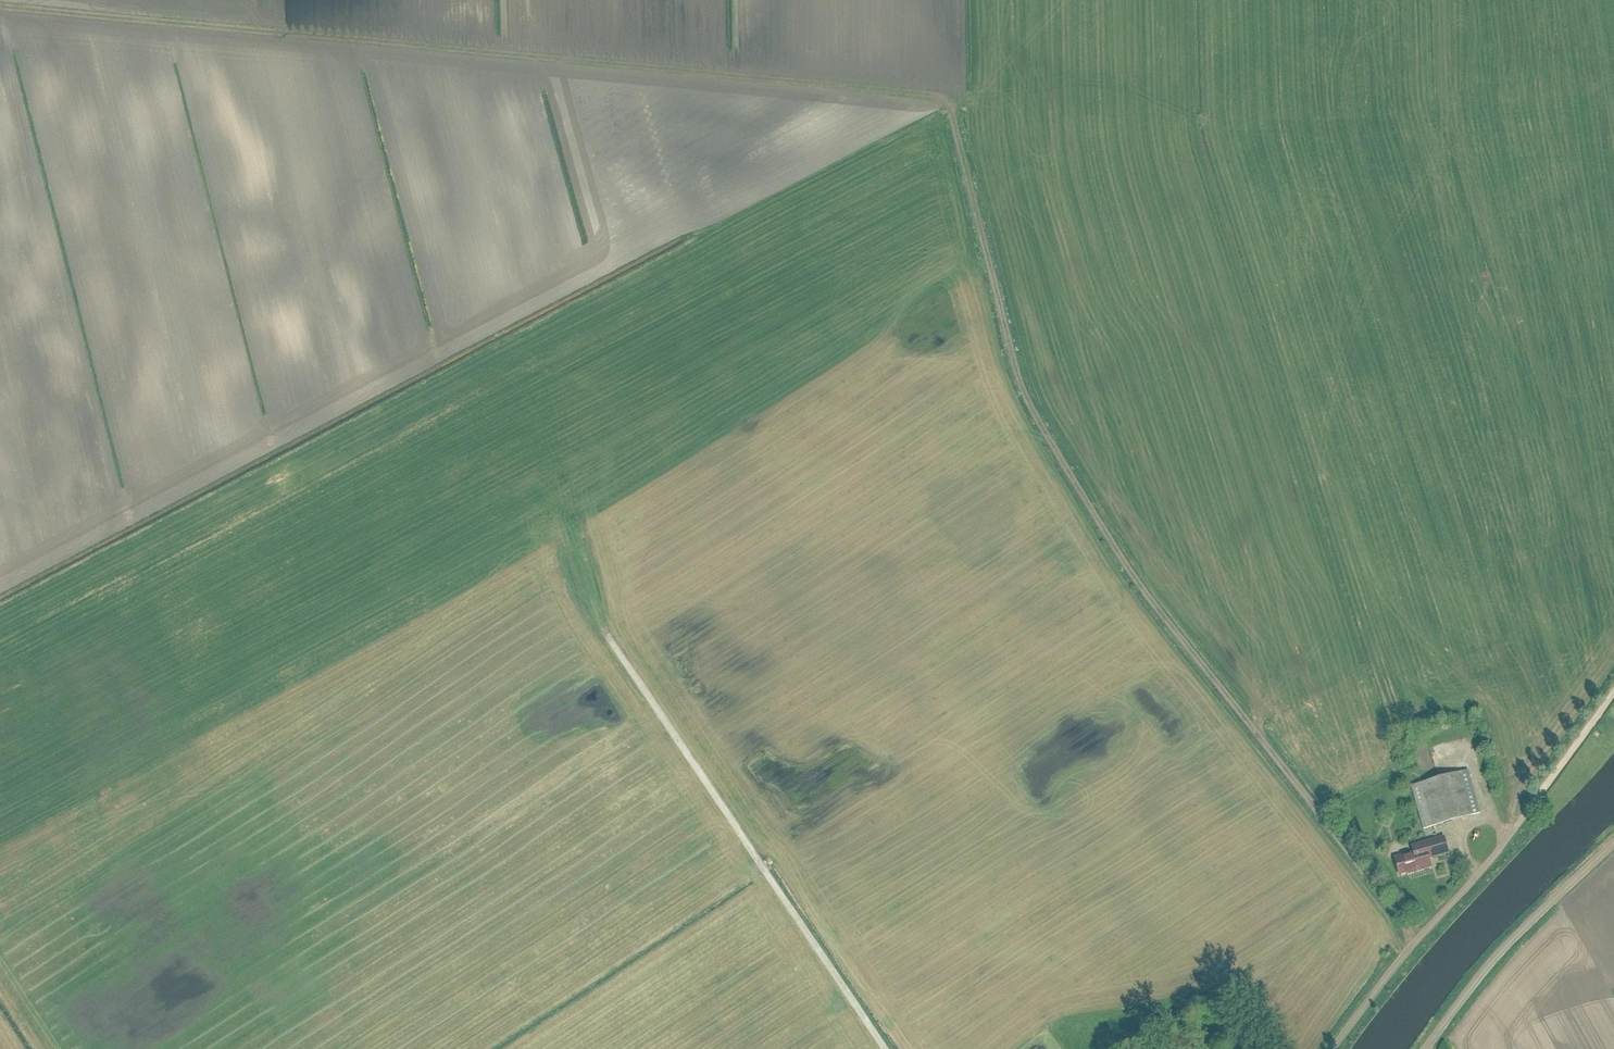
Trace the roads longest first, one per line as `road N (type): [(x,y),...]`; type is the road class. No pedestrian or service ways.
road 1 (track): [(1417,942),(1129,574),(1032,412),(947,100),(0,8)]
road 2 (unclassified): [(1334,1048),(1527,813)]
road 3 (unclassified): [(1431,1048),(1505,950),(1613,843)]
road 4 (track): [(1613,693),(1527,813)]

